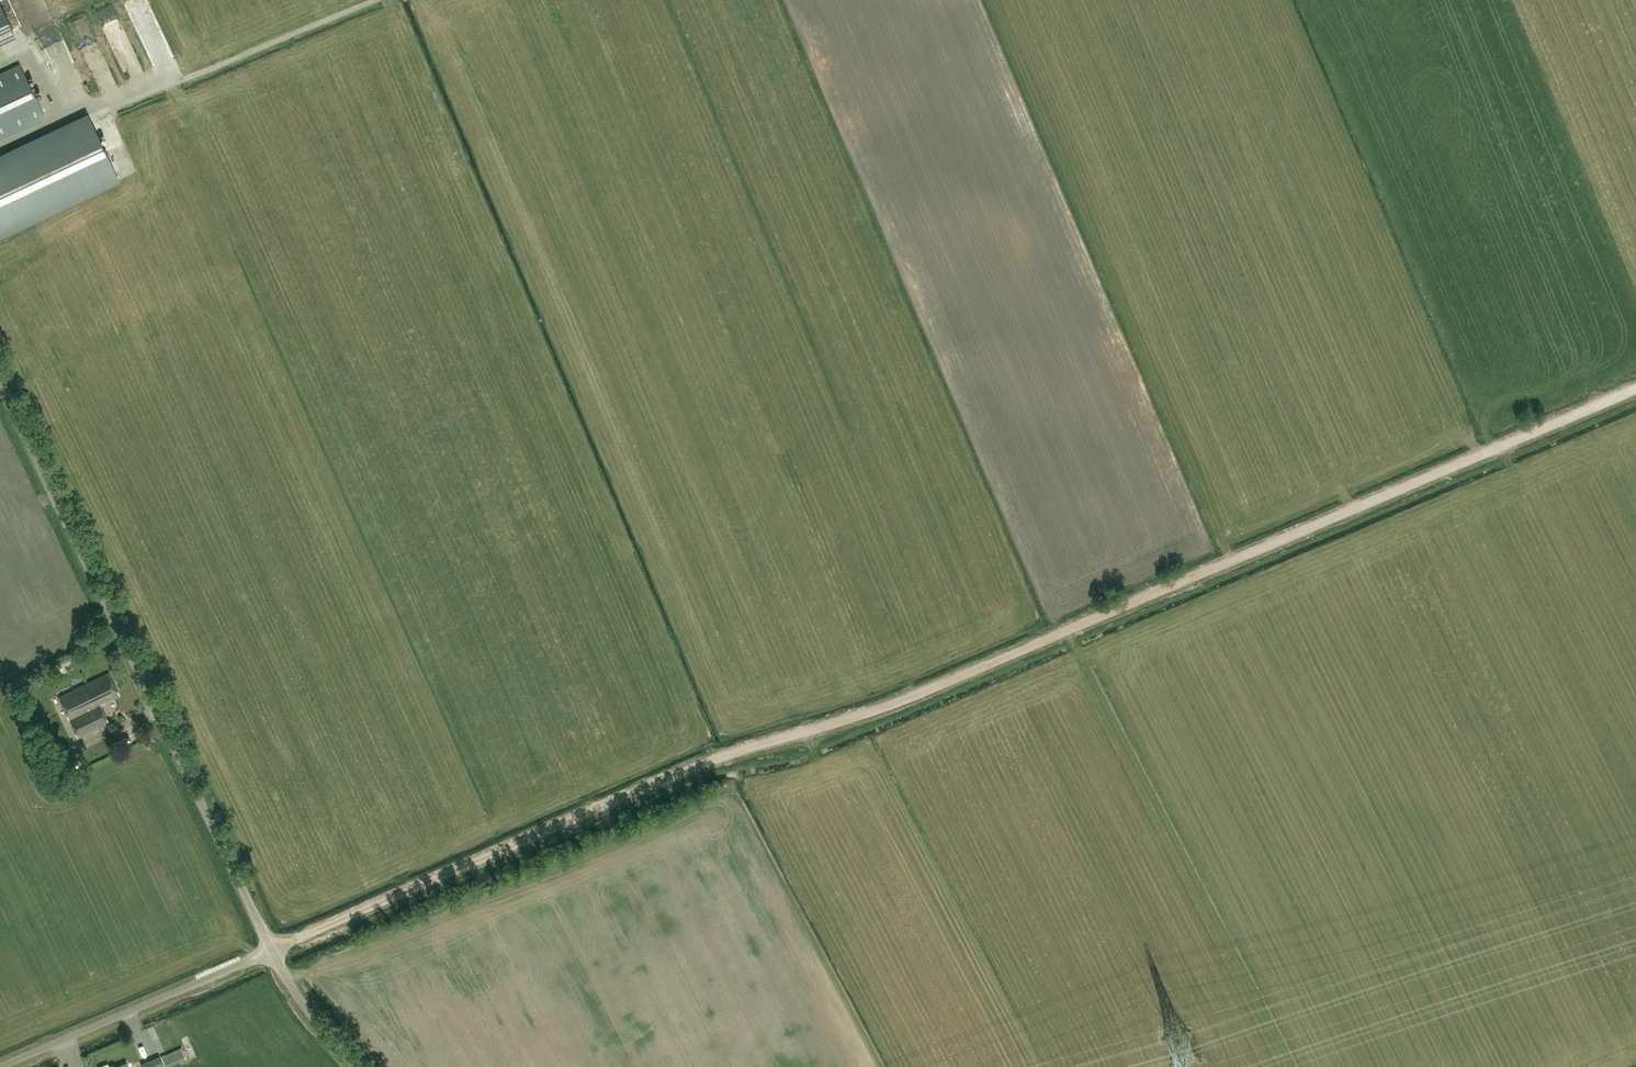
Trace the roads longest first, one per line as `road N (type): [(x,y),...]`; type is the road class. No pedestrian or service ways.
road 1 (unclassified): [(272,950),(1635,385)]
road 2 (unclassified): [(272,950),(0,387)]
road 3 (unclassified): [(0,1066),(272,950)]
road 4 (unclassified): [(272,950),(350,1066)]

